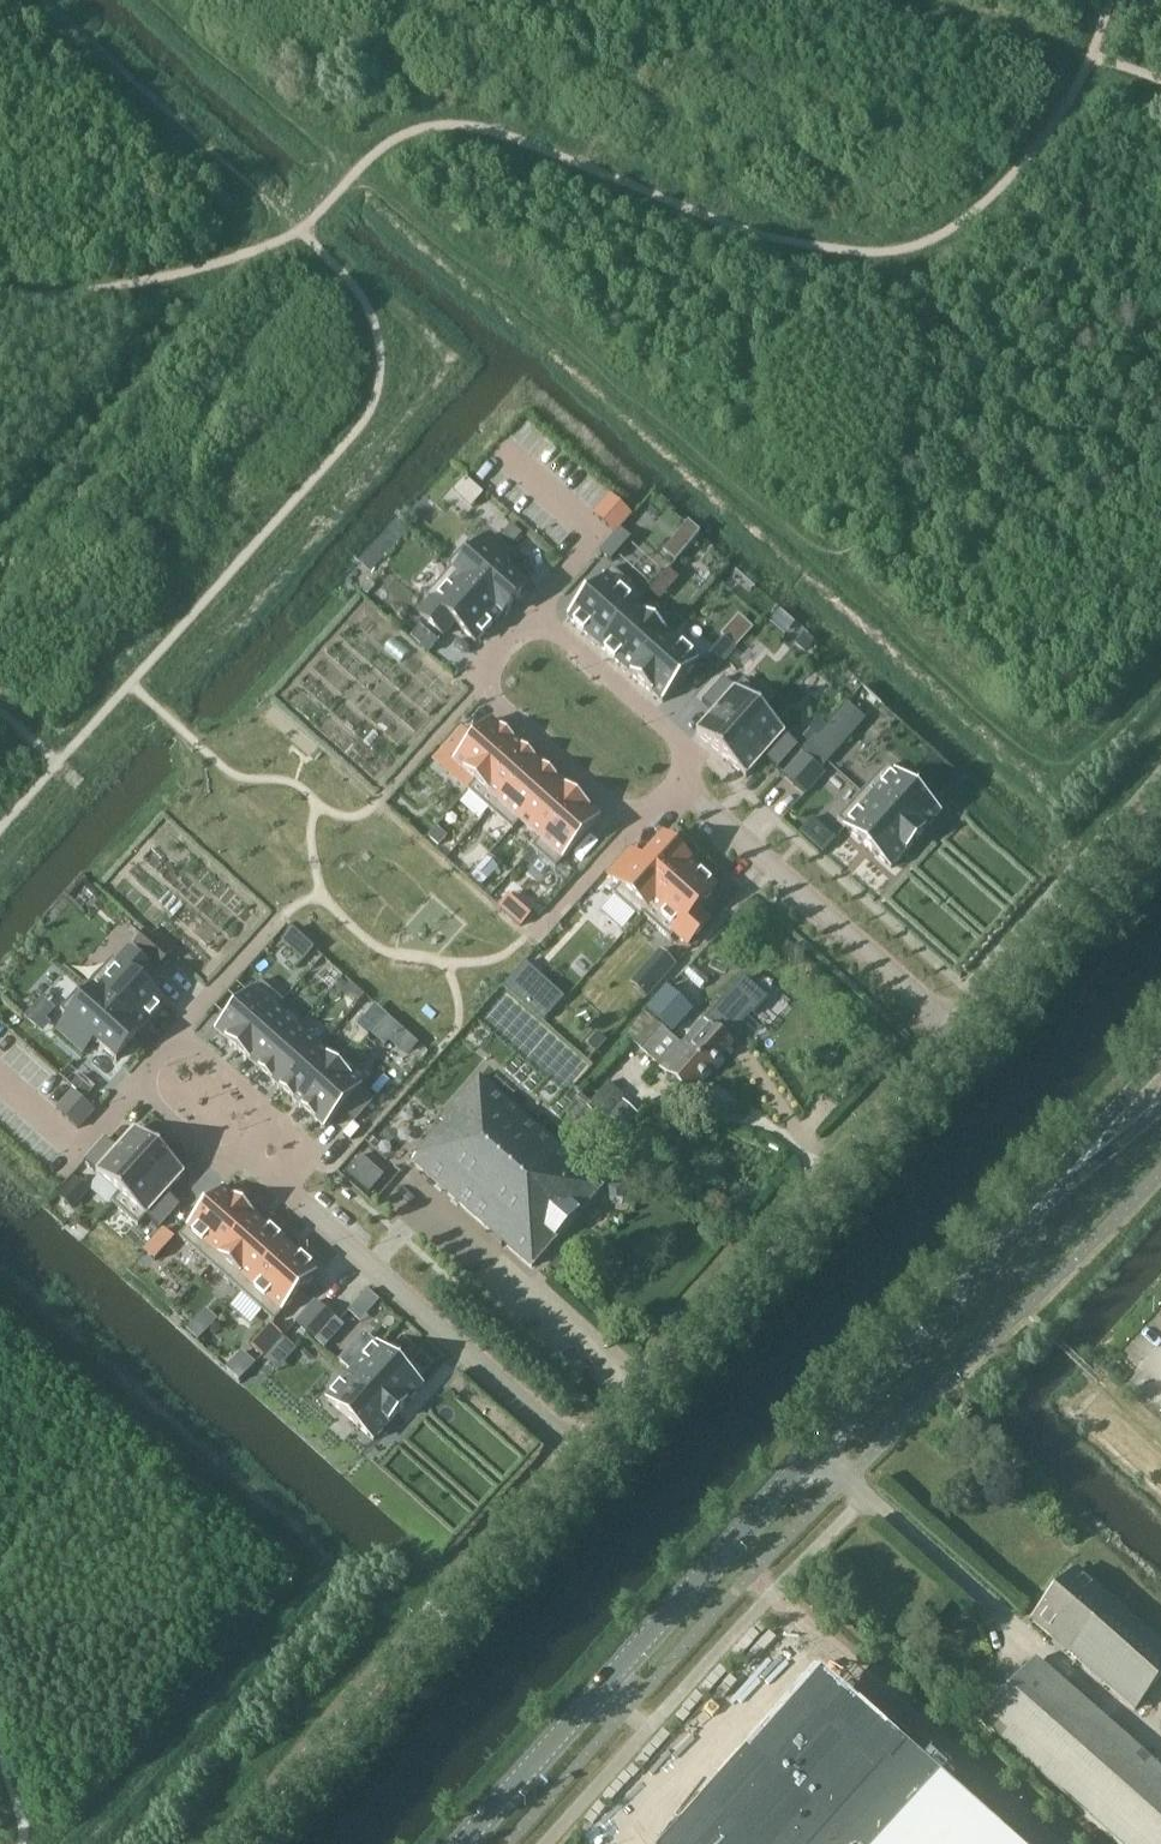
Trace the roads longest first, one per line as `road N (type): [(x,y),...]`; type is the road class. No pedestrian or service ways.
road 1 (tertiary): [(462,1843),(817,1447),(1160,1086)]
road 2 (unclassified): [(581,1448),(958,1028)]
road 3 (track): [(548,1843),(864,1497),(817,1447)]
road 4 (unclassified): [(225,1843),(581,1448)]
road 5 (track): [(864,1497),(1160,1751)]
road 6 (residential): [(298,1199),(581,1448)]
road 7 (residential): [(681,788),(647,813),(615,811),(487,697),(490,662),(535,611)]
road 8 (residential): [(696,801),(958,1028)]
road 9 (unclassified): [(958,1028),(1160,802)]
road 10 (residential): [(535,611),(685,749),(681,788)]
road 11 (residential): [(535,611),(597,536),(498,446)]
road 12 (residential): [(130,1086),(77,1144),(0,1077)]
road 13 (residential): [(178,1035),(254,1098),(267,1127),(258,1165)]
road 14 (residential): [(258,1165),(199,1148),(130,1086)]
road 15 (residential): [(271,926),(178,1035)]

